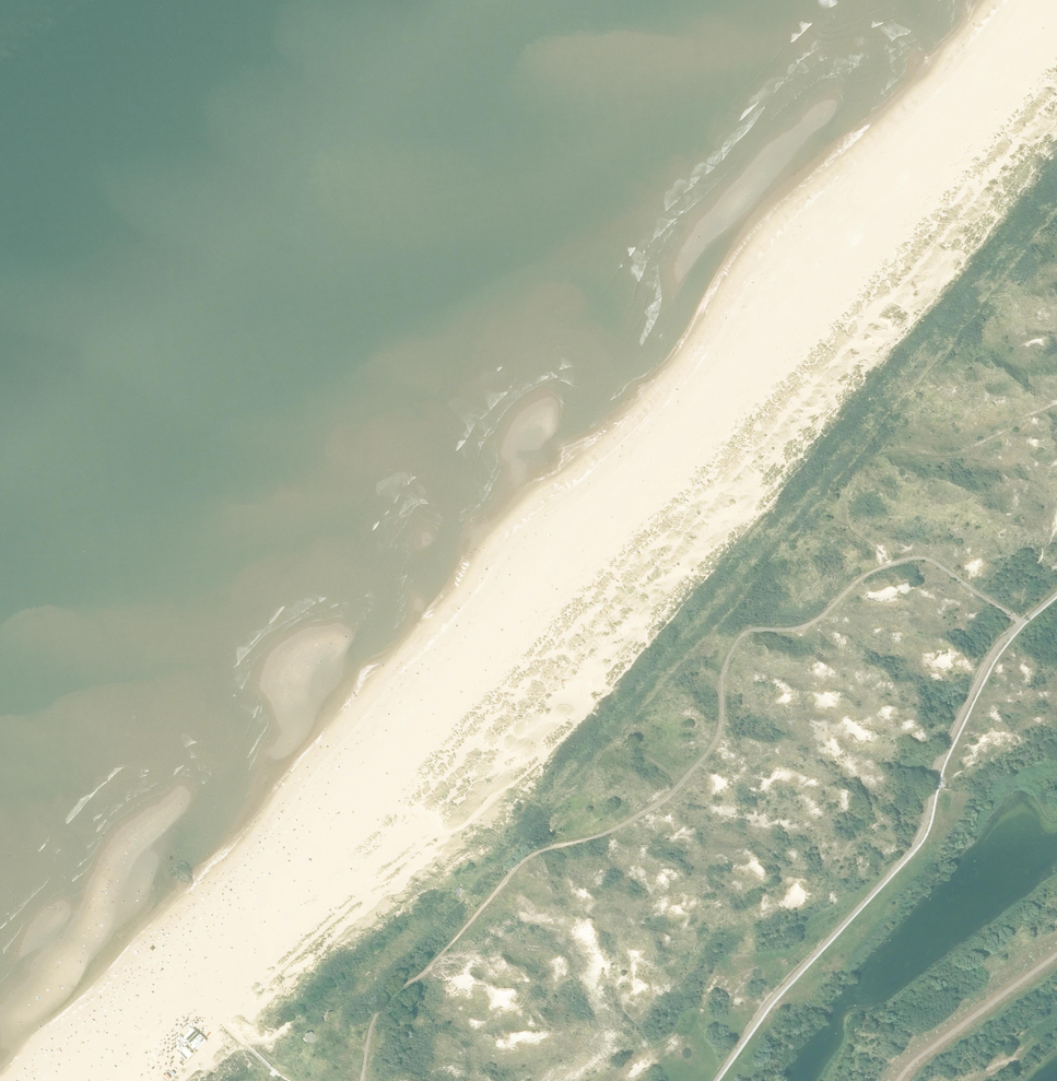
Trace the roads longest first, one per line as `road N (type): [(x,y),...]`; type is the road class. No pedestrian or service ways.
road 1 (track): [(901,1080),(931,1048),(1056,958)]

